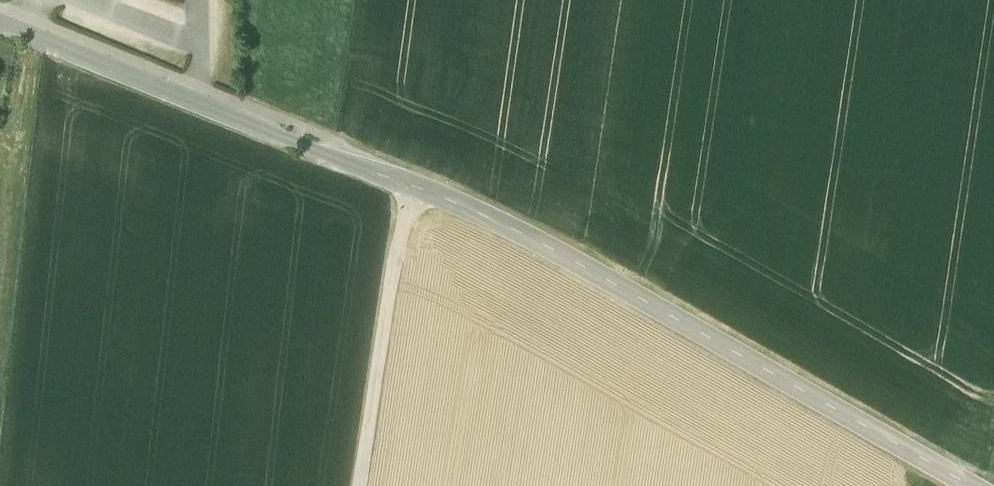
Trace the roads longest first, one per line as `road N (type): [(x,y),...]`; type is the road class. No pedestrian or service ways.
road 1 (unclassified): [(969,485),(475,217),(0,22)]
road 2 (track): [(406,186),(357,485)]

